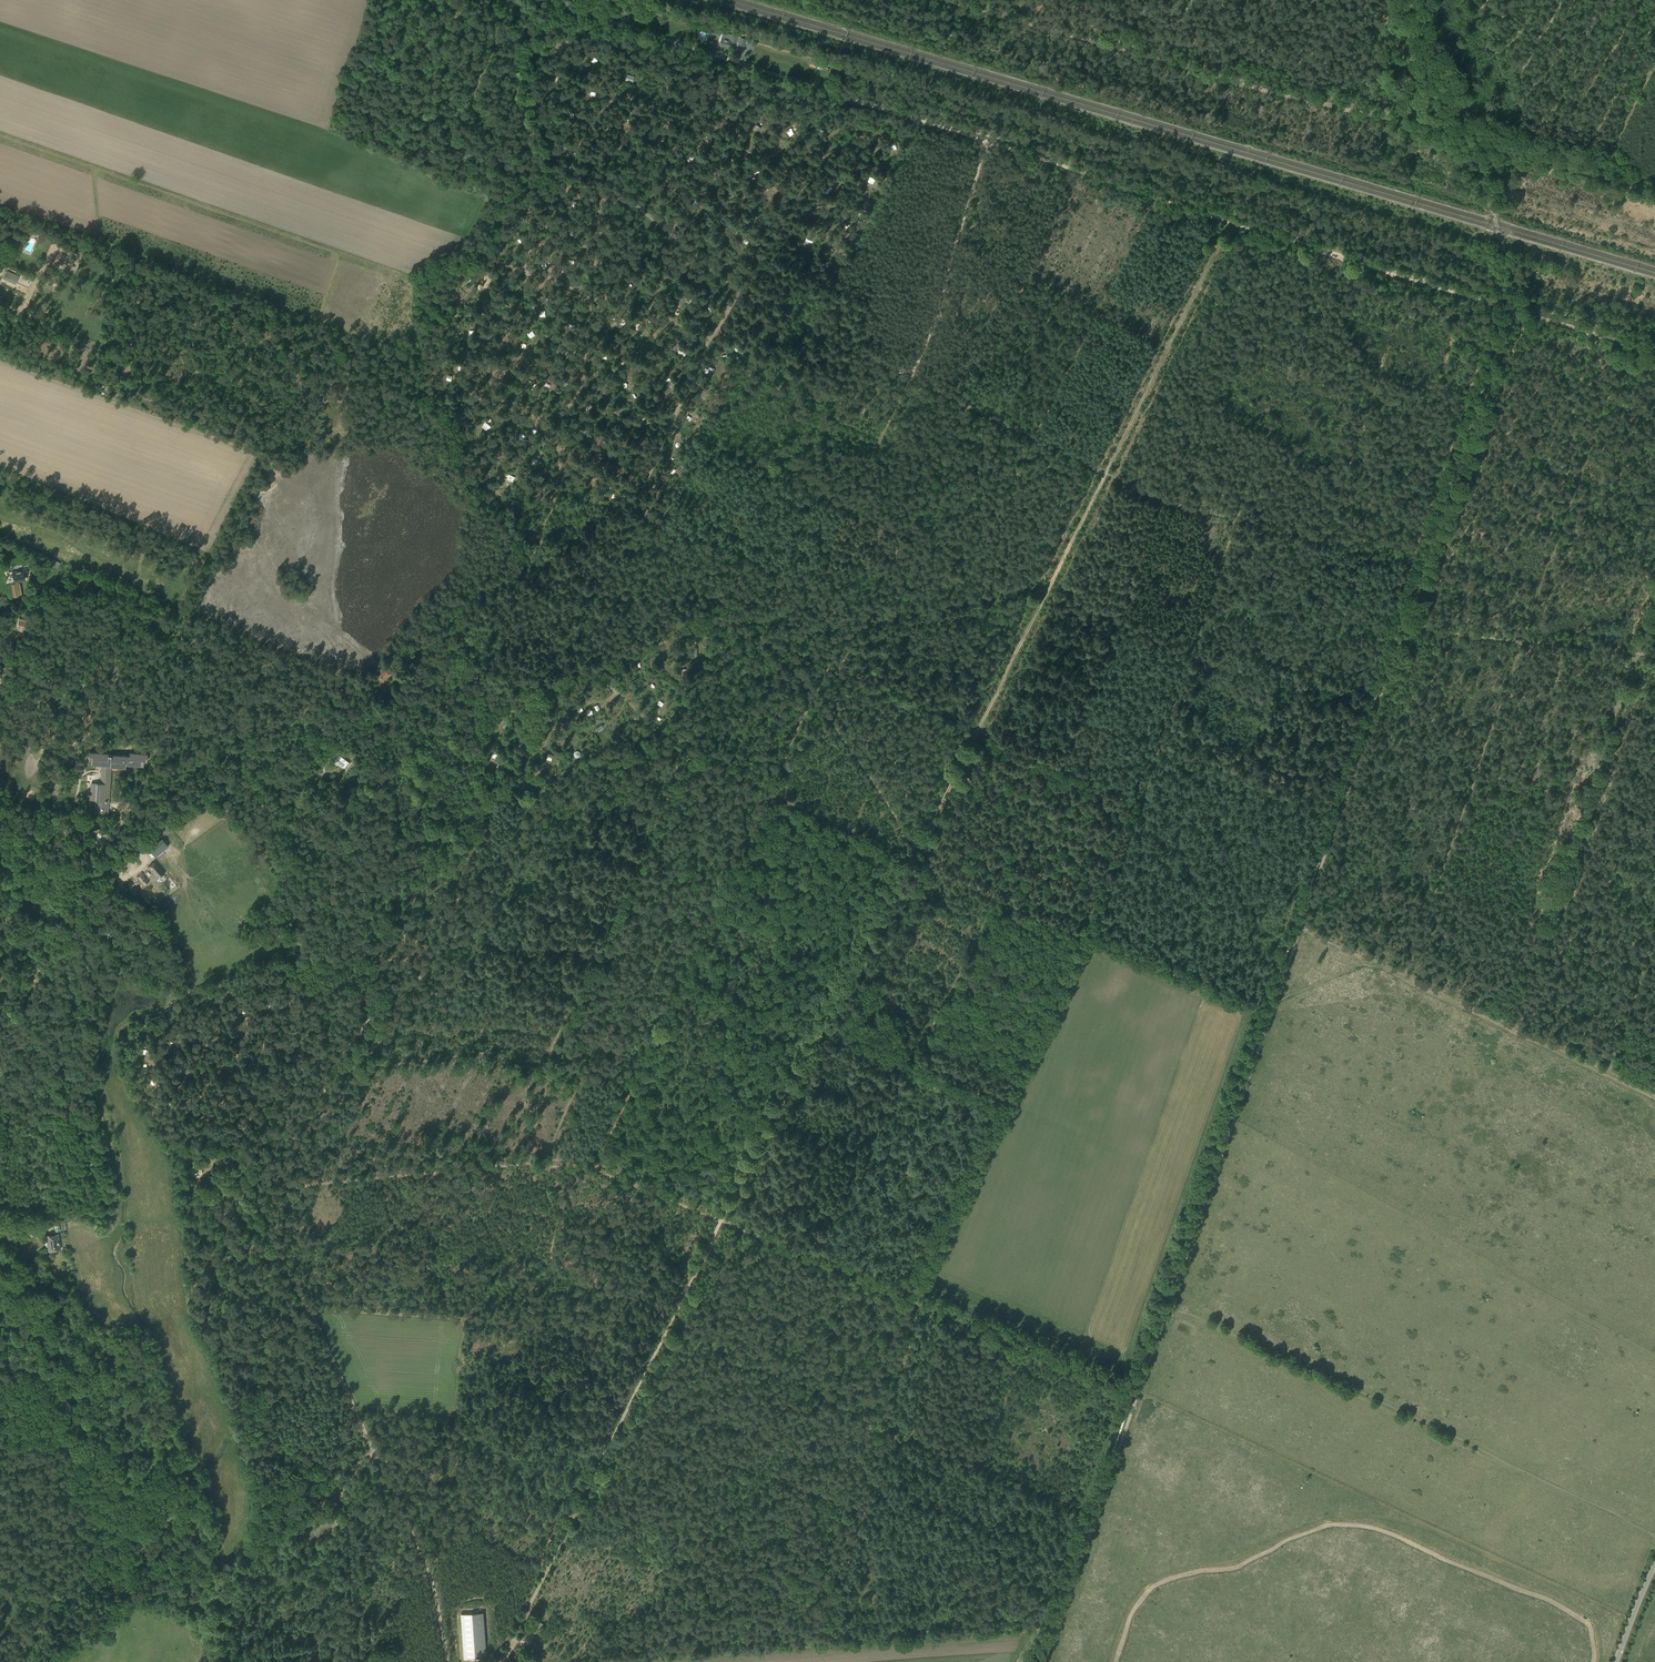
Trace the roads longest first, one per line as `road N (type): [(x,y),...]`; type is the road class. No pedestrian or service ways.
road 1 (track): [(248,1184),(372,1016),(414,982),(453,925),(465,887),(520,822),(549,662),(622,536),(707,343),(821,162),(862,167)]
road 2 (track): [(305,1307),(203,1074),(212,1057),(289,1024),(315,1032),(342,1069),(472,1054),(579,1076),(545,1159),(560,1325)]
road 3 (track): [(601,194),(643,210),(765,305),(1162,501),(1426,564)]
road 4 (track): [(590,594),(672,598),(1319,873)]
road 5 (track): [(1232,218),(930,829),(907,857)]
road 6 (track): [(858,101),(1515,311)]
road 7 (track): [(1515,311),(1299,927)]
road 8 (track): [(1108,1661),(1129,1603),(1150,1581),(1306,1524),(1362,1516),(1429,1531),(1545,1584),(1593,1620),(1600,1661)]
road 9 (track): [(618,24),(583,384),(559,419),(556,495),(540,539),(591,591)]
road 10 (track): [(0,1069),(73,942),(115,893),(120,852),(219,779),(248,727),(275,733),(350,705),(378,686)]
road 11 (track): [(829,666),(594,1170)]
road 12 (track): [(1470,139),(939,0)]
road 13 (track): [(855,620),(1033,591),(1383,690)]
road 14 (track): [(1063,201),(839,670)]
road 15 (track): [(252,1193),(579,1166),(721,1221)]
road 16 (track): [(985,141),(921,353),(810,571)]
road 17 (track): [(664,1337),(694,1340),(1092,1513)]
road 18 (track): [(621,1421),(1050,1593)]
road 19 (track): [(1654,597),(1503,1026)]
road 20 (track): [(721,1221),(1138,1394)]
road 21 (track): [(1237,518),(1093,937)]
road 22 (track): [(778,774),(702,753),(688,762),(543,1066)]
road 23 (track): [(0,136),(333,252),(317,319)]
road 24 (track): [(644,1661),(1055,1633)]
road 25 (track): [(904,855),(721,1221)]
road 26 (track): [(998,897),(815,1260)]
road 27 (track): [(1255,1009),(1127,1390)]
road 28 (track): [(816,1031),(989,1105),(898,1295)]
road 29 (track): [(904,855),(1270,1013)]
road 30 (track): [(1299,927),(1654,1099)]
road 31 (track): [(664,1337),(501,1661)]
road 32 (track): [(305,1307),(664,1337)]
road 33 (track): [(1403,980),(1522,642)]
road 34 (track): [(920,1305),(824,1648)]
road 35 (track): [(101,344),(149,355),(251,347),(378,376),(370,409),(343,431)]
road 36 (unclassified): [(543,0),(858,101)]
road 37 (track): [(1270,1013),(1168,1306)]
road 38 (track): [(1138,1394),(1045,1661)]
road 39 (track): [(581,1503),(842,1588)]
road 40 (track): [(763,638),(894,817),(904,855)]
road 41 (track): [(671,425),(905,533)]
road 42 (track): [(642,490),(823,577),(855,620)]
road 43 (track): [(1402,622),(1654,656)]
road 44 (track): [(498,263),(709,340)]
road 45 (track): [(508,712),(711,619)]
road 46 (track): [(609,100),(702,121),(802,191)]
road 47 (track): [(154,828),(165,831),(208,801),(304,810),(340,789),(342,774)]
road 48 (track): [(513,0),(465,119),(462,158),(476,196)]
road 49 (track): [(1654,194),(1470,139)]
road 50 (track): [(672,598),(783,600),(855,620)]
road 51 (track): [(78,1066),(104,1120),(116,1177),(109,1220)]
road 52 (track): [(373,1451),(305,1307)]
road 53 (track): [(1654,934),(1606,1074)]
road 54 (track): [(770,795),(904,855)]
road 55 (track): [(1515,311),(1654,352)]
road 56 (track): [(664,163),(772,246)]
road 57 (track): [(1466,121),(1411,0)]
road 58 (track): [(1654,60),(1593,176)]
road 59 (track): [(721,1221),(664,1337)]
road 60 (track): [(428,1567),(373,1451)]
road 61 (track): [(1118,615),(1162,501)]
road 62 (track): [(39,876),(68,875),(92,859),(119,825),(113,806)]

